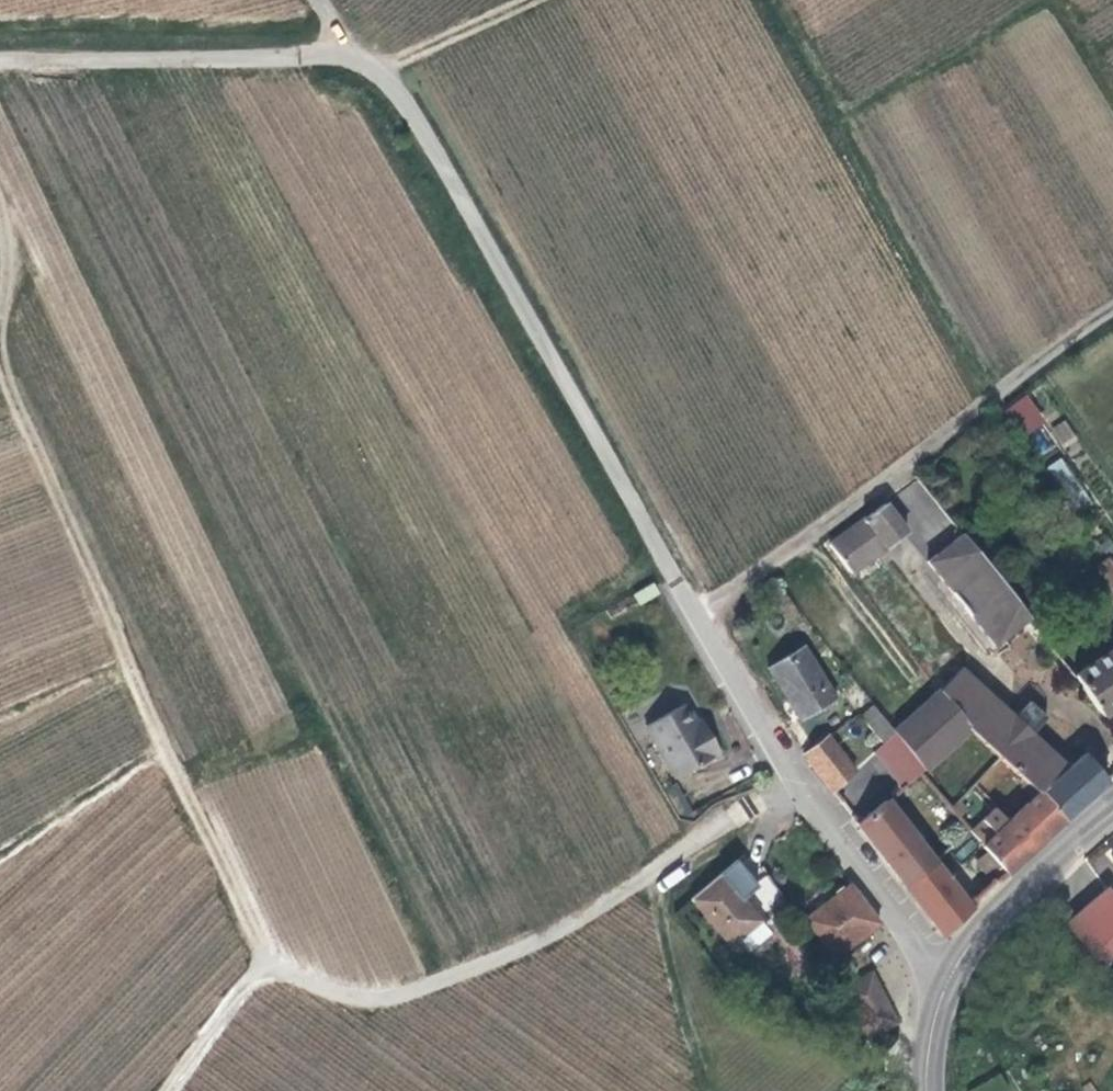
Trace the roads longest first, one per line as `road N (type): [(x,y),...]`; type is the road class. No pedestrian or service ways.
road 1 (track): [(0,176),(22,245),(4,345),(275,968),(251,979),(170,1090)]
road 2 (unclassified): [(0,65),(354,57),(391,72),(698,610)]
road 3 (unclassified): [(275,968),(374,1003),(546,939),(802,791)]
road 4 (secondary): [(945,974),(993,914),(1112,809)]
road 5 (residential): [(802,791),(917,949),(945,974)]
road 6 (residential): [(698,610),(802,791)]
road 7 (track): [(0,850),(173,734)]
road 8 (track): [(538,0),(391,72)]

